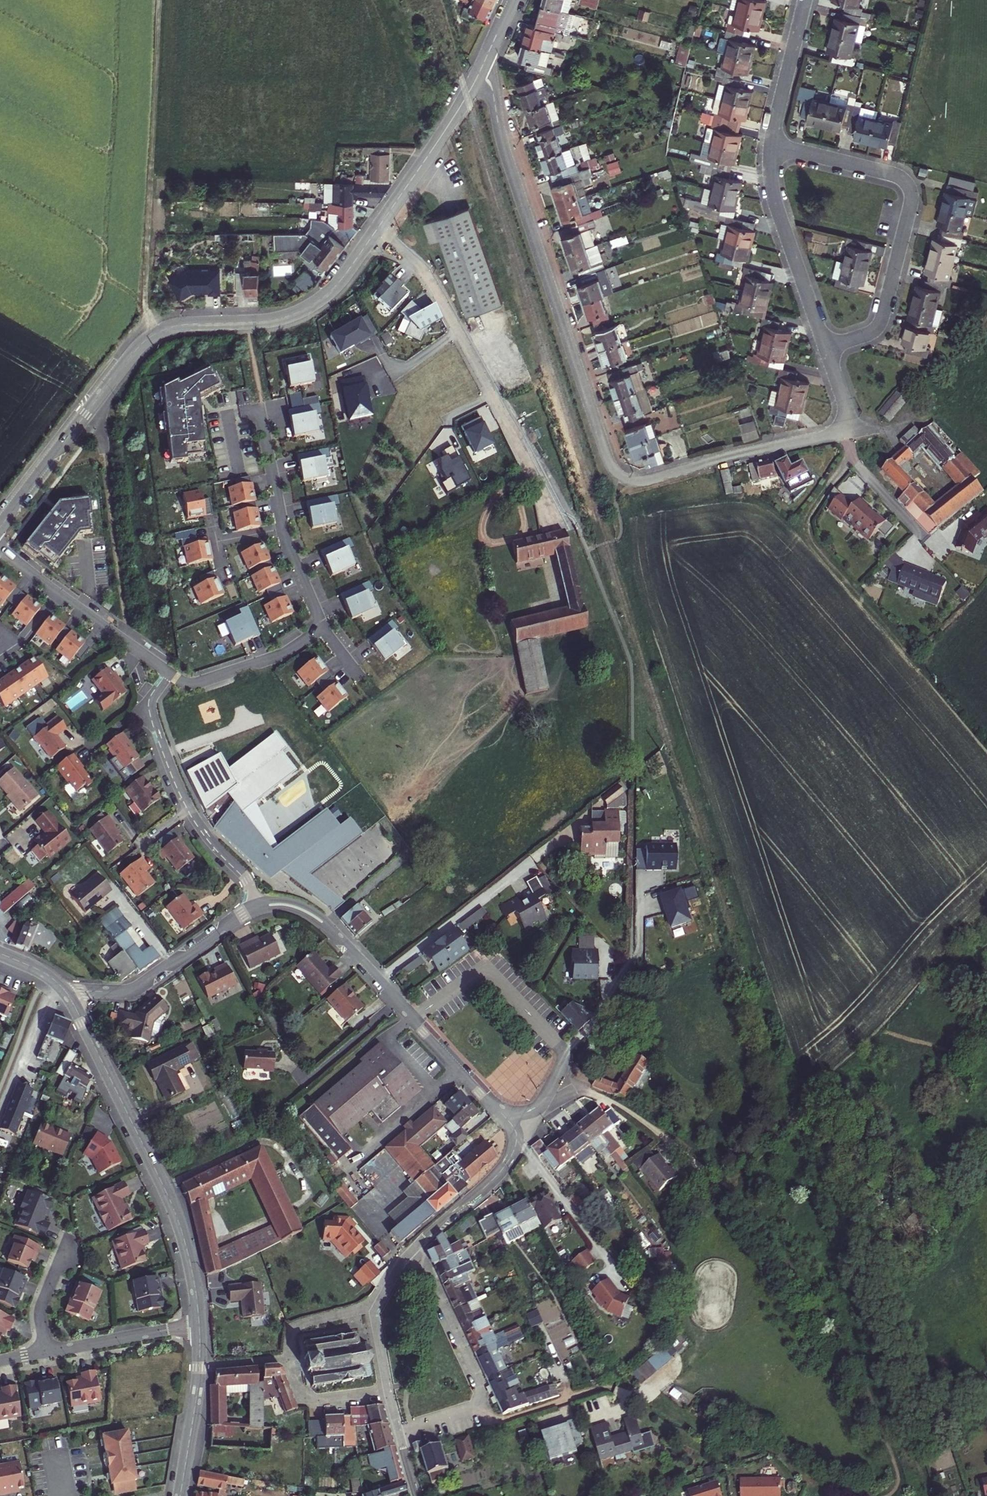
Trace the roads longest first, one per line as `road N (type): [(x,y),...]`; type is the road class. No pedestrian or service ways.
road 1 (tertiary): [(0,528),(154,334),(281,319),(326,296),(481,70)]
road 2 (residential): [(481,70),(618,476),(640,482),(853,432)]
road 3 (residential): [(66,991),(173,1209),(199,1326)]
road 4 (track): [(137,349),(156,0)]
road 5 (residential): [(771,145),(890,173),(911,193),(880,321),(825,347)]
road 6 (residential): [(257,908),(295,907),(319,920),(505,1116)]
road 7 (track): [(986,745),(804,530)]
road 8 (track): [(877,1422),(840,1354),(722,1192)]
road 9 (residential): [(415,1249),(482,1393),(478,1408),(399,1432)]
road 10 (residential): [(505,1116),(571,1092),(597,1100),(656,1130),(722,1192)]
road 11 (residential): [(257,908),(189,814),(149,711)]
road 12 (residential): [(66,991),(134,989),(257,908)]
road 13 (residential): [(771,145),(775,199),(825,347)]
road 14 (residential): [(505,1116),(517,1140),(501,1172),(415,1249)]
road 15 (residential): [(330,631),(277,665),(203,686),(180,671)]
road 16 (residential): [(199,1326),(47,1352)]
road 17 (residential): [(805,0),(771,145)]
road 18 (residential): [(0,1107),(53,979)]
road 19 (residential): [(296,1356),(305,1403),(388,1390)]
road 20 (residential): [(199,1367),(180,1495)]
road 21 (residential): [(268,408),(292,534)]

